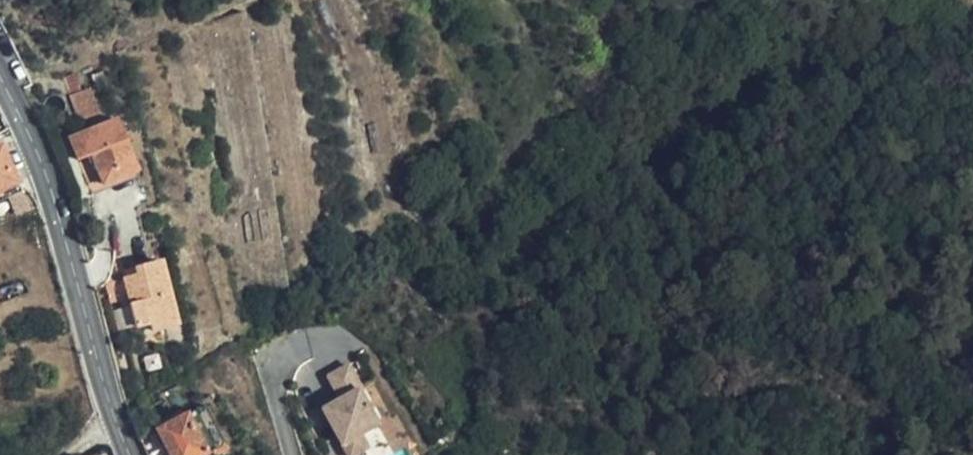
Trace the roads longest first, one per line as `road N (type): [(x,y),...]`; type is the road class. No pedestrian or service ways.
road 1 (tertiary): [(120,422),(54,202),(0,74)]

